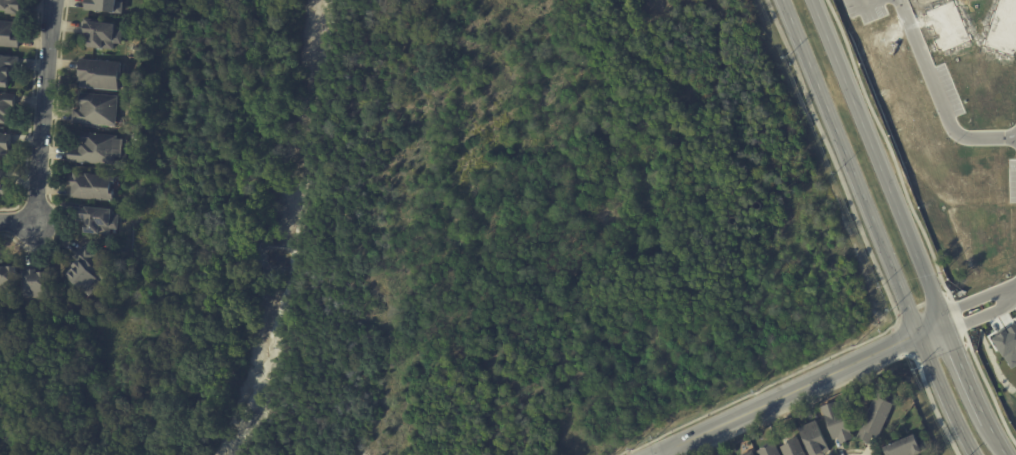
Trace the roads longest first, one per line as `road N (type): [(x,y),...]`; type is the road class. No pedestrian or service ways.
road 1 (tertiary): [(1006,454),(970,388),(813,0)]
road 2 (tertiary): [(781,0),(916,334),(974,454)]
road 3 (tertiary): [(666,454),(942,320)]
road 4 (residential): [(51,0),(32,222),(19,236),(0,236)]

